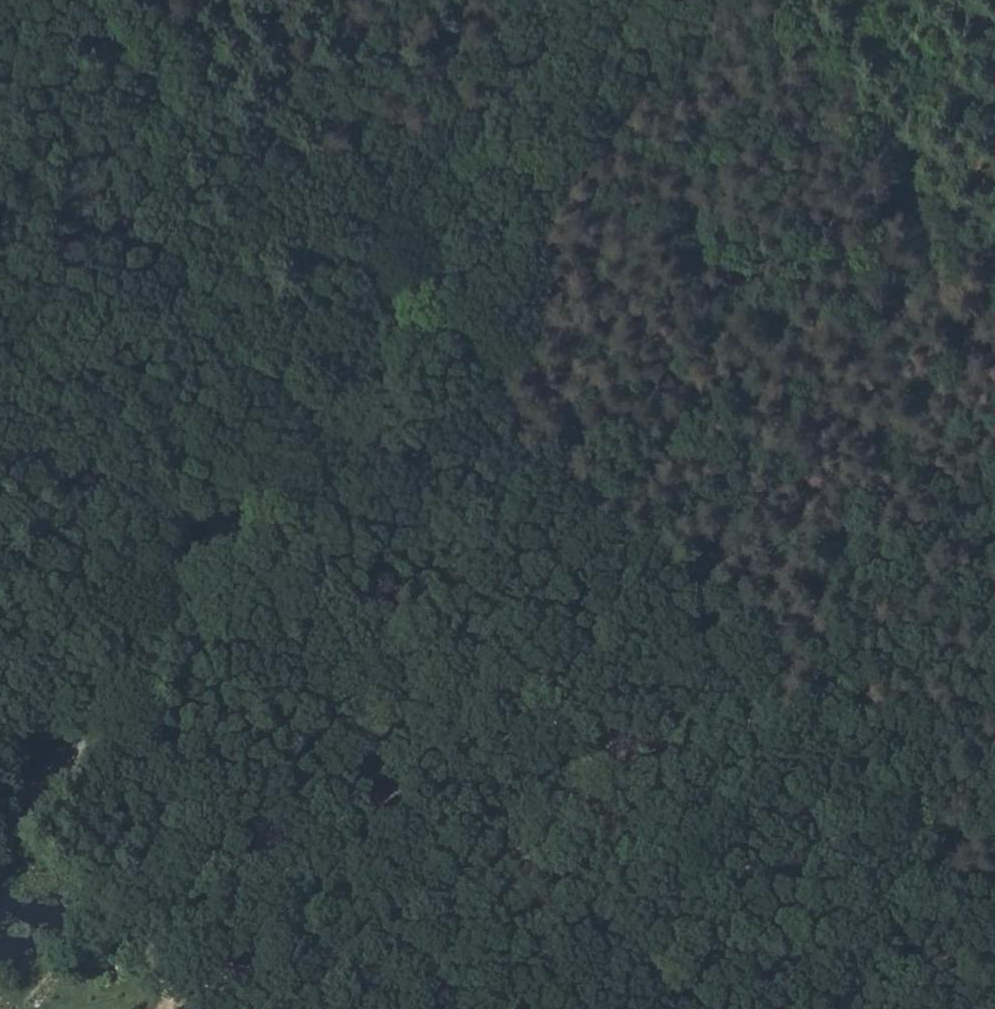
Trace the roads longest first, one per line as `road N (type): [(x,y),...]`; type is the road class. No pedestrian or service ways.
road 1 (unclassified): [(633,0),(0,834)]

